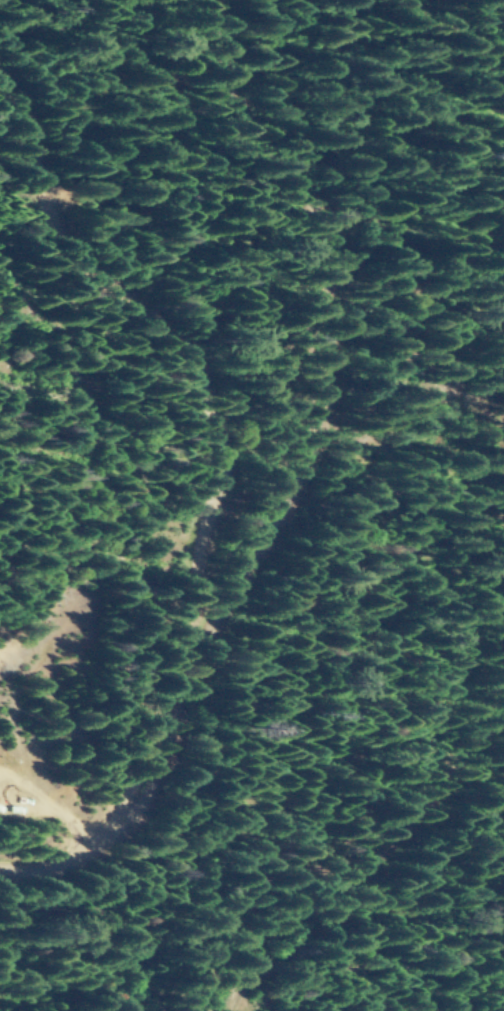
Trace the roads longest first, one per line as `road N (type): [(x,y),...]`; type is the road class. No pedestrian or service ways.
road 1 (track): [(0,860),(79,843),(102,822),(311,433),(319,247),(221,80),(205,0)]
road 2 (track): [(134,771),(210,496),(204,431),(173,354),(43,223),(0,112)]

